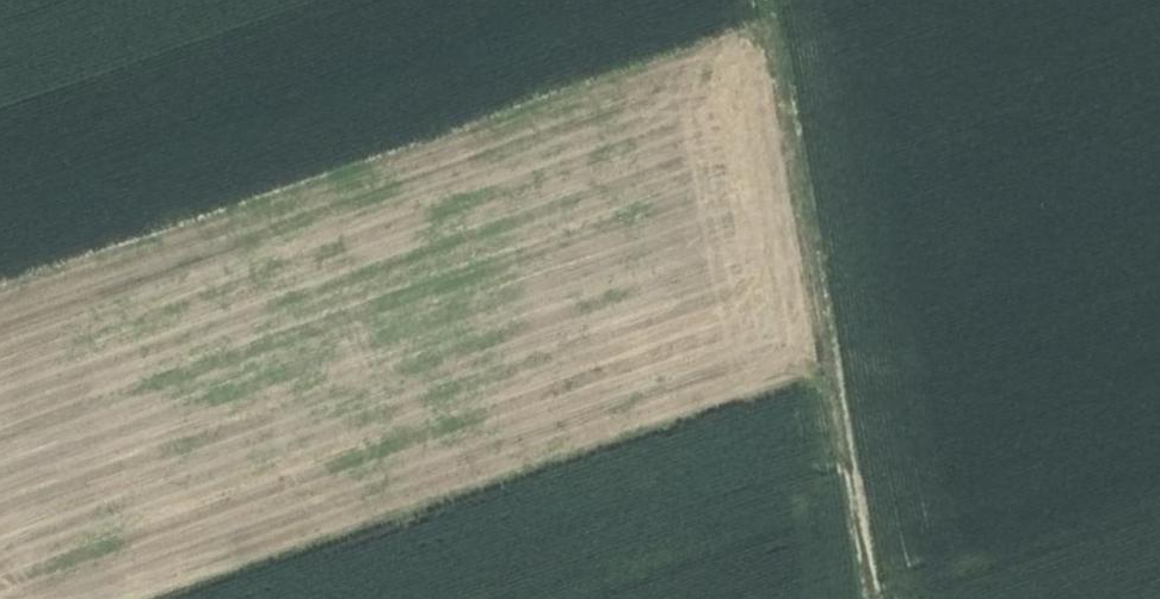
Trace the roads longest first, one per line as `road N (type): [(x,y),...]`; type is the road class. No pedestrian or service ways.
road 1 (track): [(884,598),(785,0)]

